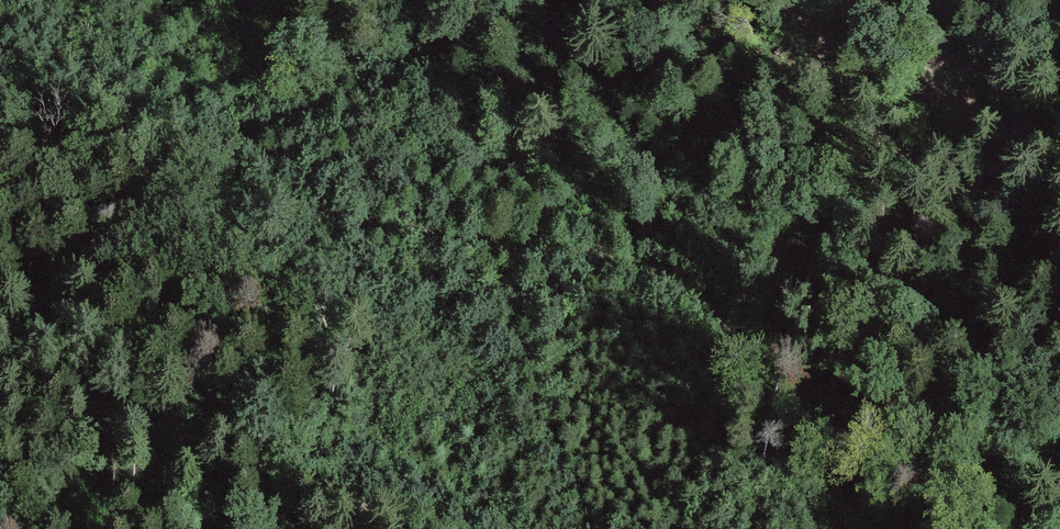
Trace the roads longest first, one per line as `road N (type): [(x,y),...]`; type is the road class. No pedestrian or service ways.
road 1 (track): [(0,129),(164,184),(271,209),(663,276),(716,315),(801,409),(911,477),(967,528)]
road 2 (track): [(0,387),(214,451),(402,528)]
road 3 (track): [(822,0),(954,76),(1008,125)]

